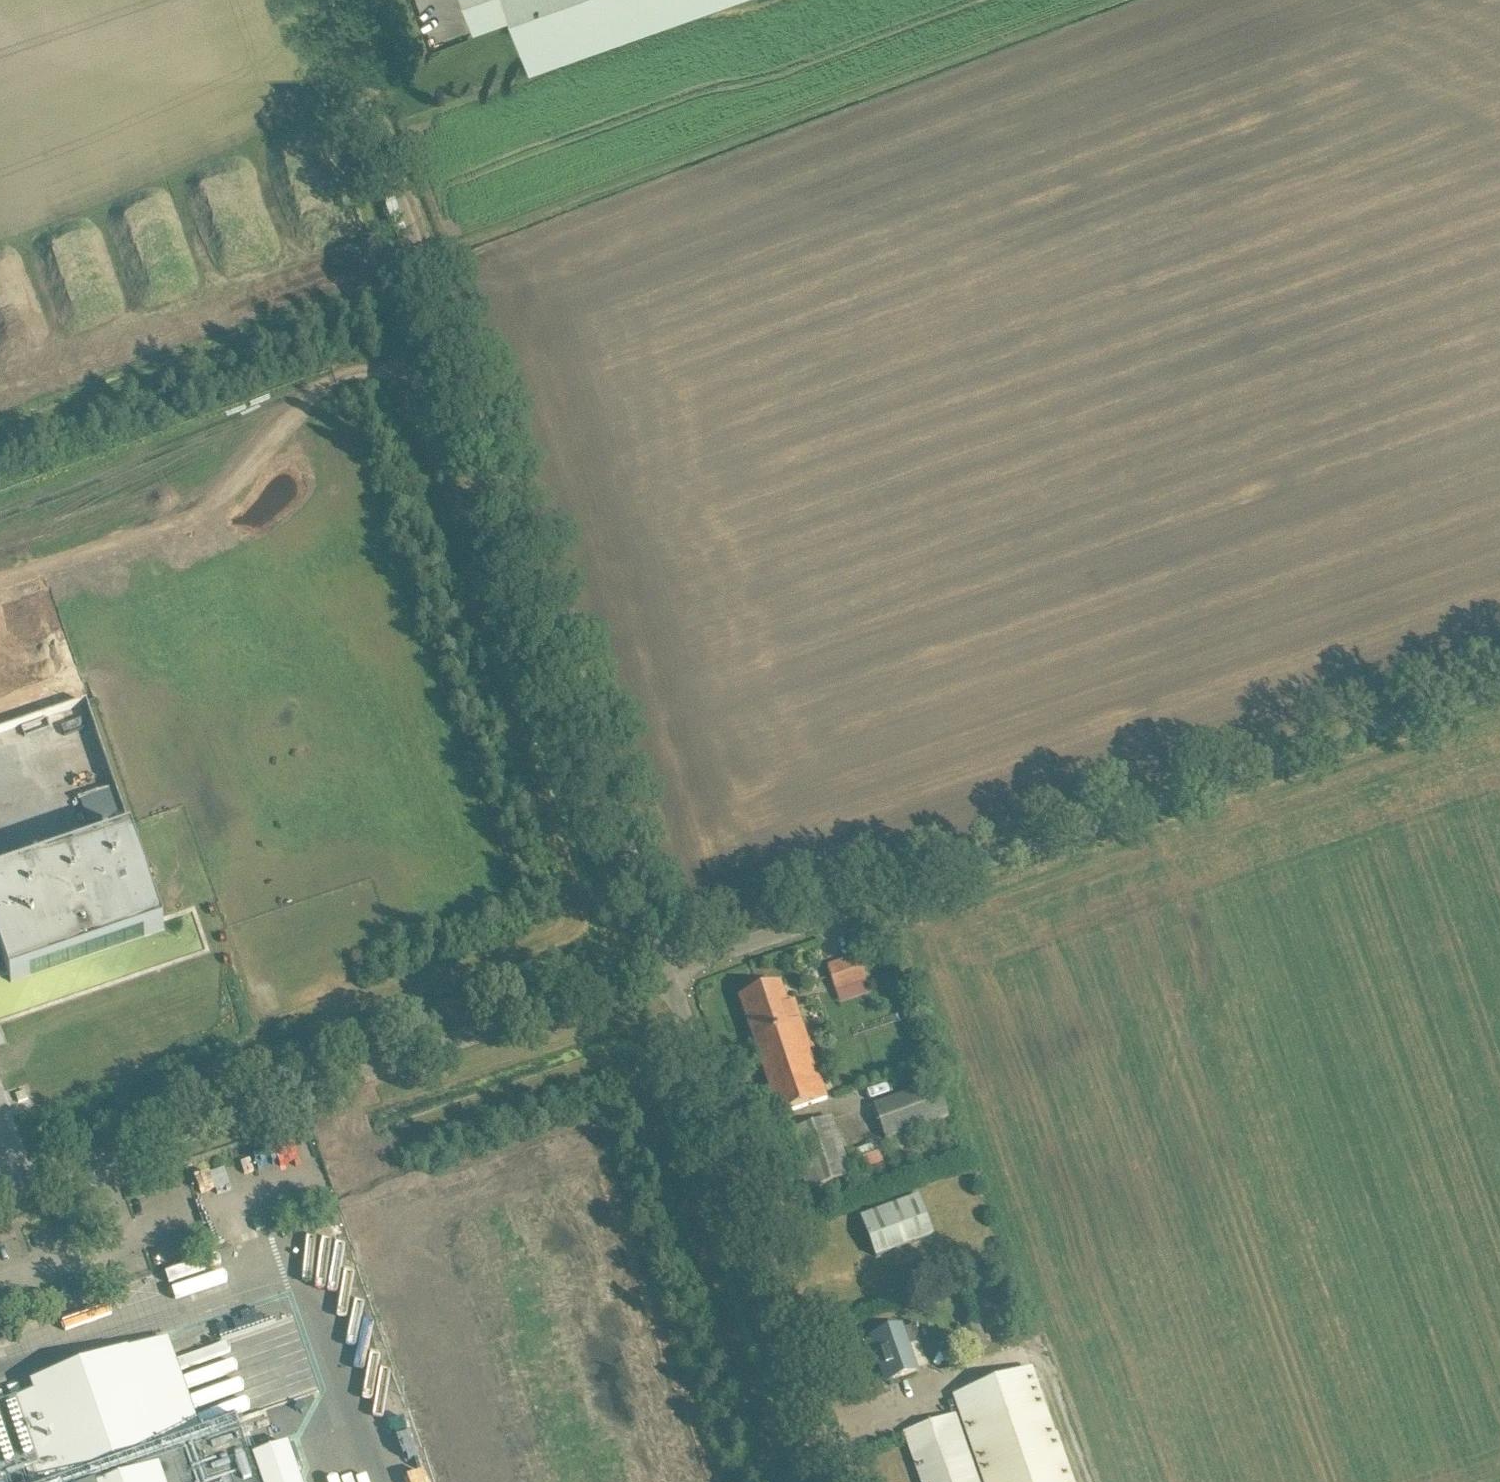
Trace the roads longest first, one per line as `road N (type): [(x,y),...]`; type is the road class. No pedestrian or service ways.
road 1 (unclassified): [(666,970),(327,0)]
road 2 (unclassified): [(666,970),(1499,688)]
road 3 (unclassified): [(0,1197),(666,970)]
road 4 (unclassified): [(846,1481),(666,970)]
road 5 (track): [(450,352),(324,382),(236,483),(193,518),(35,571)]

